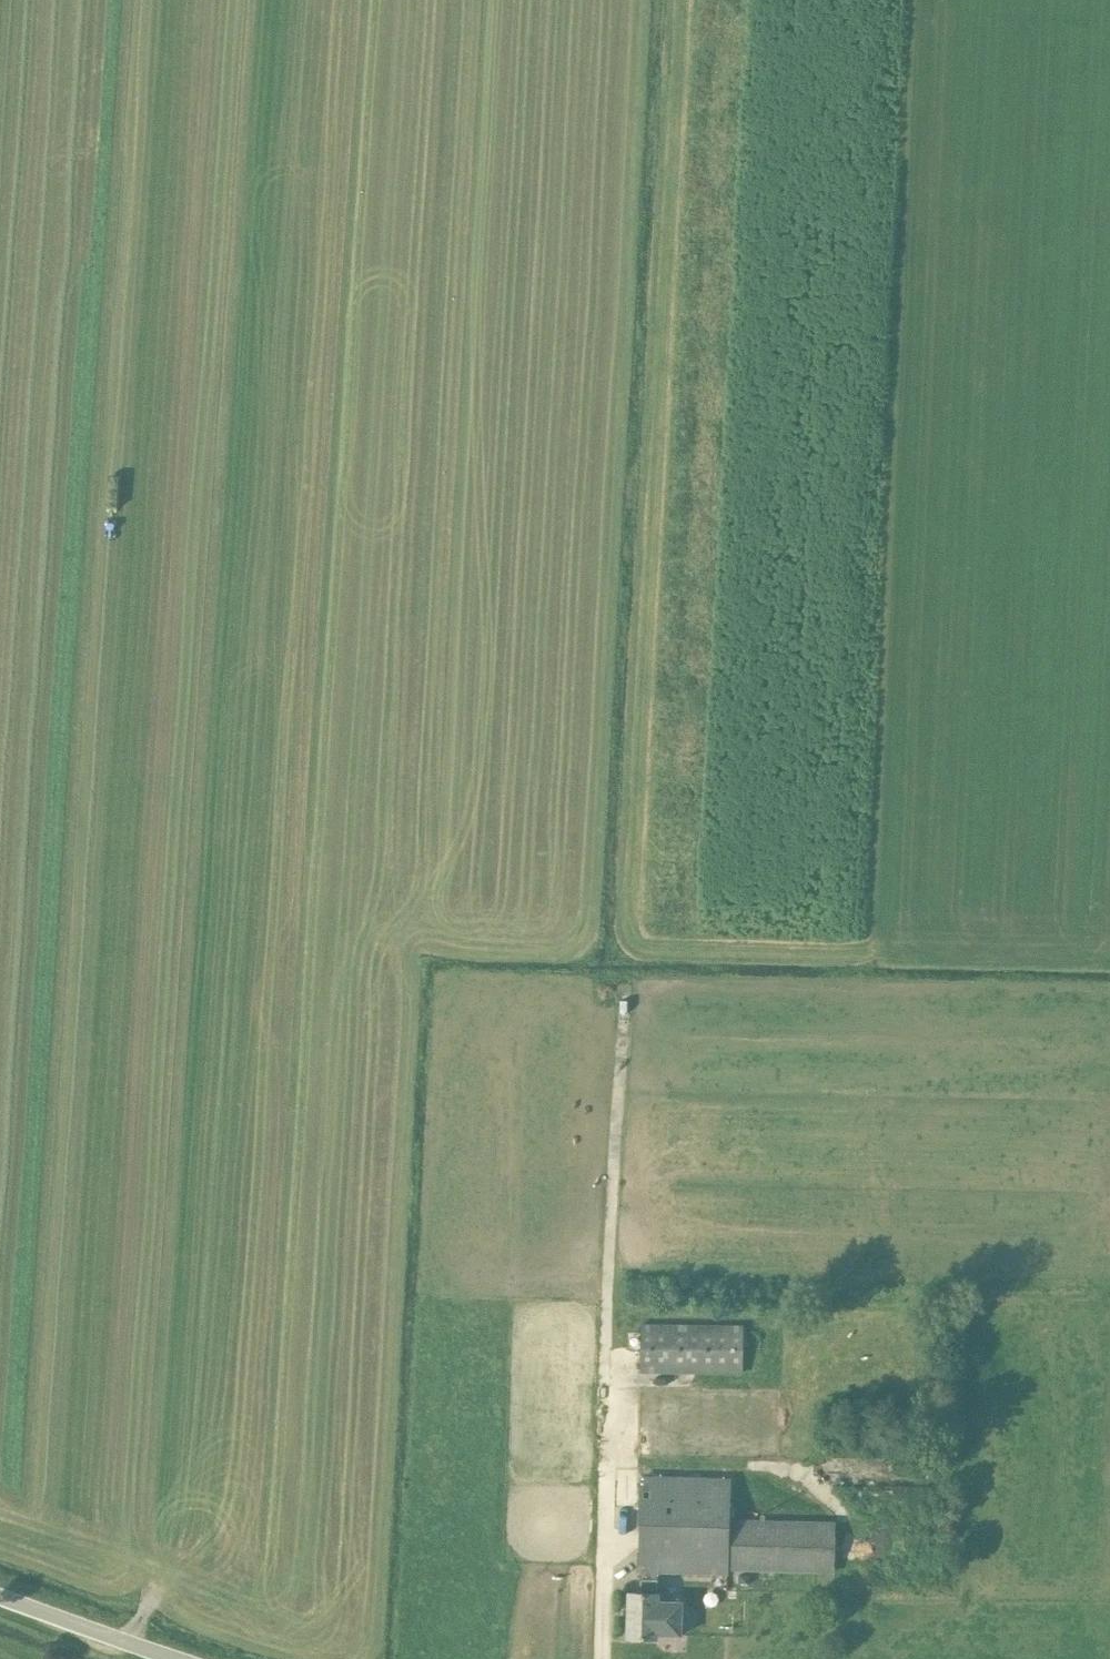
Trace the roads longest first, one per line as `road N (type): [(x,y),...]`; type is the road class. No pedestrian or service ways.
road 1 (unclassified): [(175,1658),(0,1597)]

